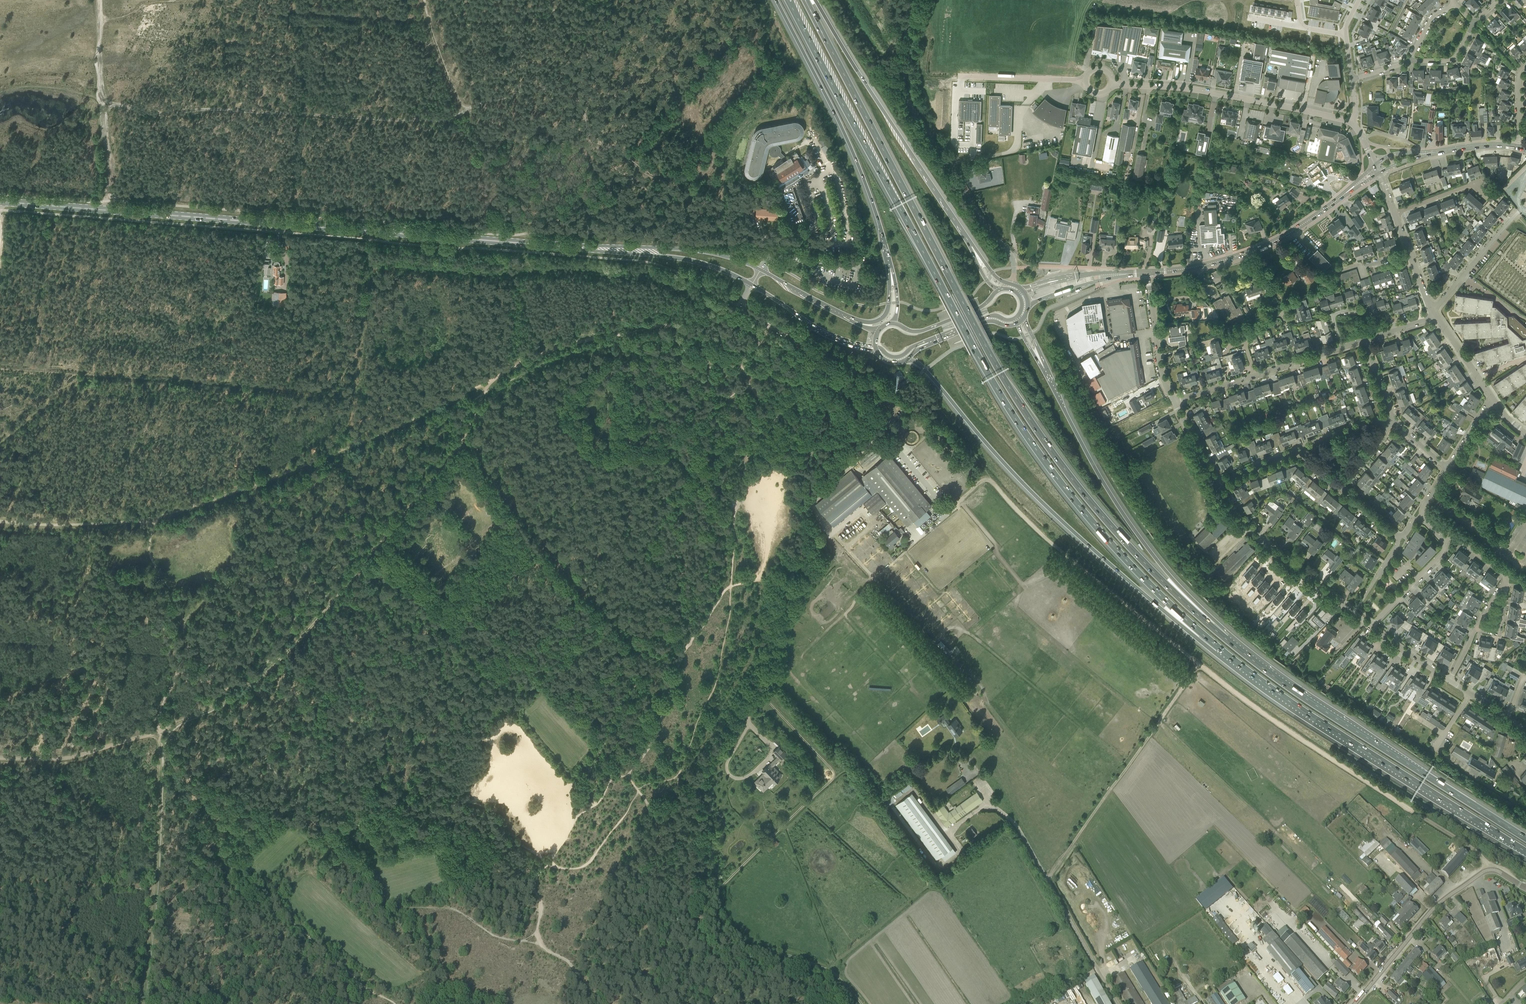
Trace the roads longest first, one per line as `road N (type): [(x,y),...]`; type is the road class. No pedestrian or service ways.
road 1 (track): [(740,464),(730,610),(712,693),(676,778),(641,788),(581,867),(549,864),(471,806),(324,827),(300,813),(249,759),(160,731)]
road 2 (motorway): [(788,0),(1035,449),(1117,551),(1219,648)]
road 3 (motorway): [(1226,639),(1127,545),(1020,405),(805,0)]
road 4 (track): [(890,424),(860,421),(813,451),(790,563),(780,575),(724,592),(686,647),(653,743),(628,776),(653,814),(652,858),(672,878),(707,944),(713,1003)]
road 5 (track): [(1491,870),(1478,853),(1199,663),(1057,549),(991,481)]
road 6 (primary): [(599,248),(0,202)]
road 7 (track): [(293,806),(328,760),(318,727),(322,692),(371,661),(390,604),(502,514),(602,491),(629,452)]
road 8 (track): [(154,517),(313,465),(558,346),(619,335)]
road 9 (track): [(759,700),(833,775),(724,885),(719,922),(751,949),(833,973),(862,1003)]
road 10 (motorway): [(906,360),(925,370),(1012,471),(1112,567),(1219,648)]
road 11 (track): [(612,1003),(541,945),(534,885),(572,821),(572,792),(589,778),(643,643)]
road 12 (track): [(465,112),(452,121),(150,114),(102,99)]
road 13 (motorway): [(1219,648),(1295,705),(1525,852)]
road 14 (motorway): [(1525,838),(1226,639)]
road 15 (track): [(487,383),(449,443),(267,661)]
road 16 (motorway): [(1226,639),(1124,515),(1042,369)]
road 17 (residential): [(1014,268),(906,95),(908,0)]
road 18 (motorway): [(973,246),(815,0)]
road 19 (motorway): [(776,0),(848,140),(892,267)]
road 20 (track): [(457,429),(560,562),(643,643)]
road 21 (track): [(864,260),(869,231),(856,192),(764,0)]
road 22 (track): [(1199,663),(1046,881)]
road 23 (track): [(537,932),(512,940),(455,910),(382,905),(324,827)]
road 24 (residential): [(1354,123),(1194,89),(1112,85)]
road 25 (tertiary): [(1355,1003),(1425,919),(1483,872),(1525,888)]
road 26 (track): [(160,731),(186,644),(182,610),(149,549),(154,517)]
road 27 (track): [(427,17),(201,0)]
road 28 (track): [(230,867),(395,1003)]
road 29 (secondary): [(1147,272),(1258,249),(1343,196)]
road 30 (track): [(643,643),(683,598),(683,558),(669,511),(689,471)]
road 31 (residential): [(1218,482),(1242,524),(1355,610)]
road 32 (primary): [(761,270),(702,251),(599,248)]
road 33 (track): [(0,759),(73,757),(160,731)]
road 34 (track): [(619,335),(674,327),(747,347),(766,324)]
road 35 (primary): [(599,248),(690,260),(752,285)]
road 36 (track): [(160,731),(163,757),(230,867)]
road 37 (track): [(154,517),(0,521)]
road 38 (unclassified): [(739,308),(812,351),(843,359),(864,388)]
road 39 (unclassified): [(1116,1003),(1046,881)]
road 40 (track): [(230,867),(221,1003)]
road 41 (track): [(584,115),(571,92),(505,98),(465,112)]
road 42 (residential): [(1147,272),(1159,366),(1174,401)]
road 43 (track): [(160,731),(235,694),(267,661)]
road 44 (residential): [(1434,312),(1516,216)]
road 45 (track): [(552,19),(427,17)]
road 46 (unclassified): [(962,77),(1085,81)]
road 47 (track): [(808,363),(740,464)]
road 48 (primary): [(999,290),(980,308),(921,331),(892,323)]

